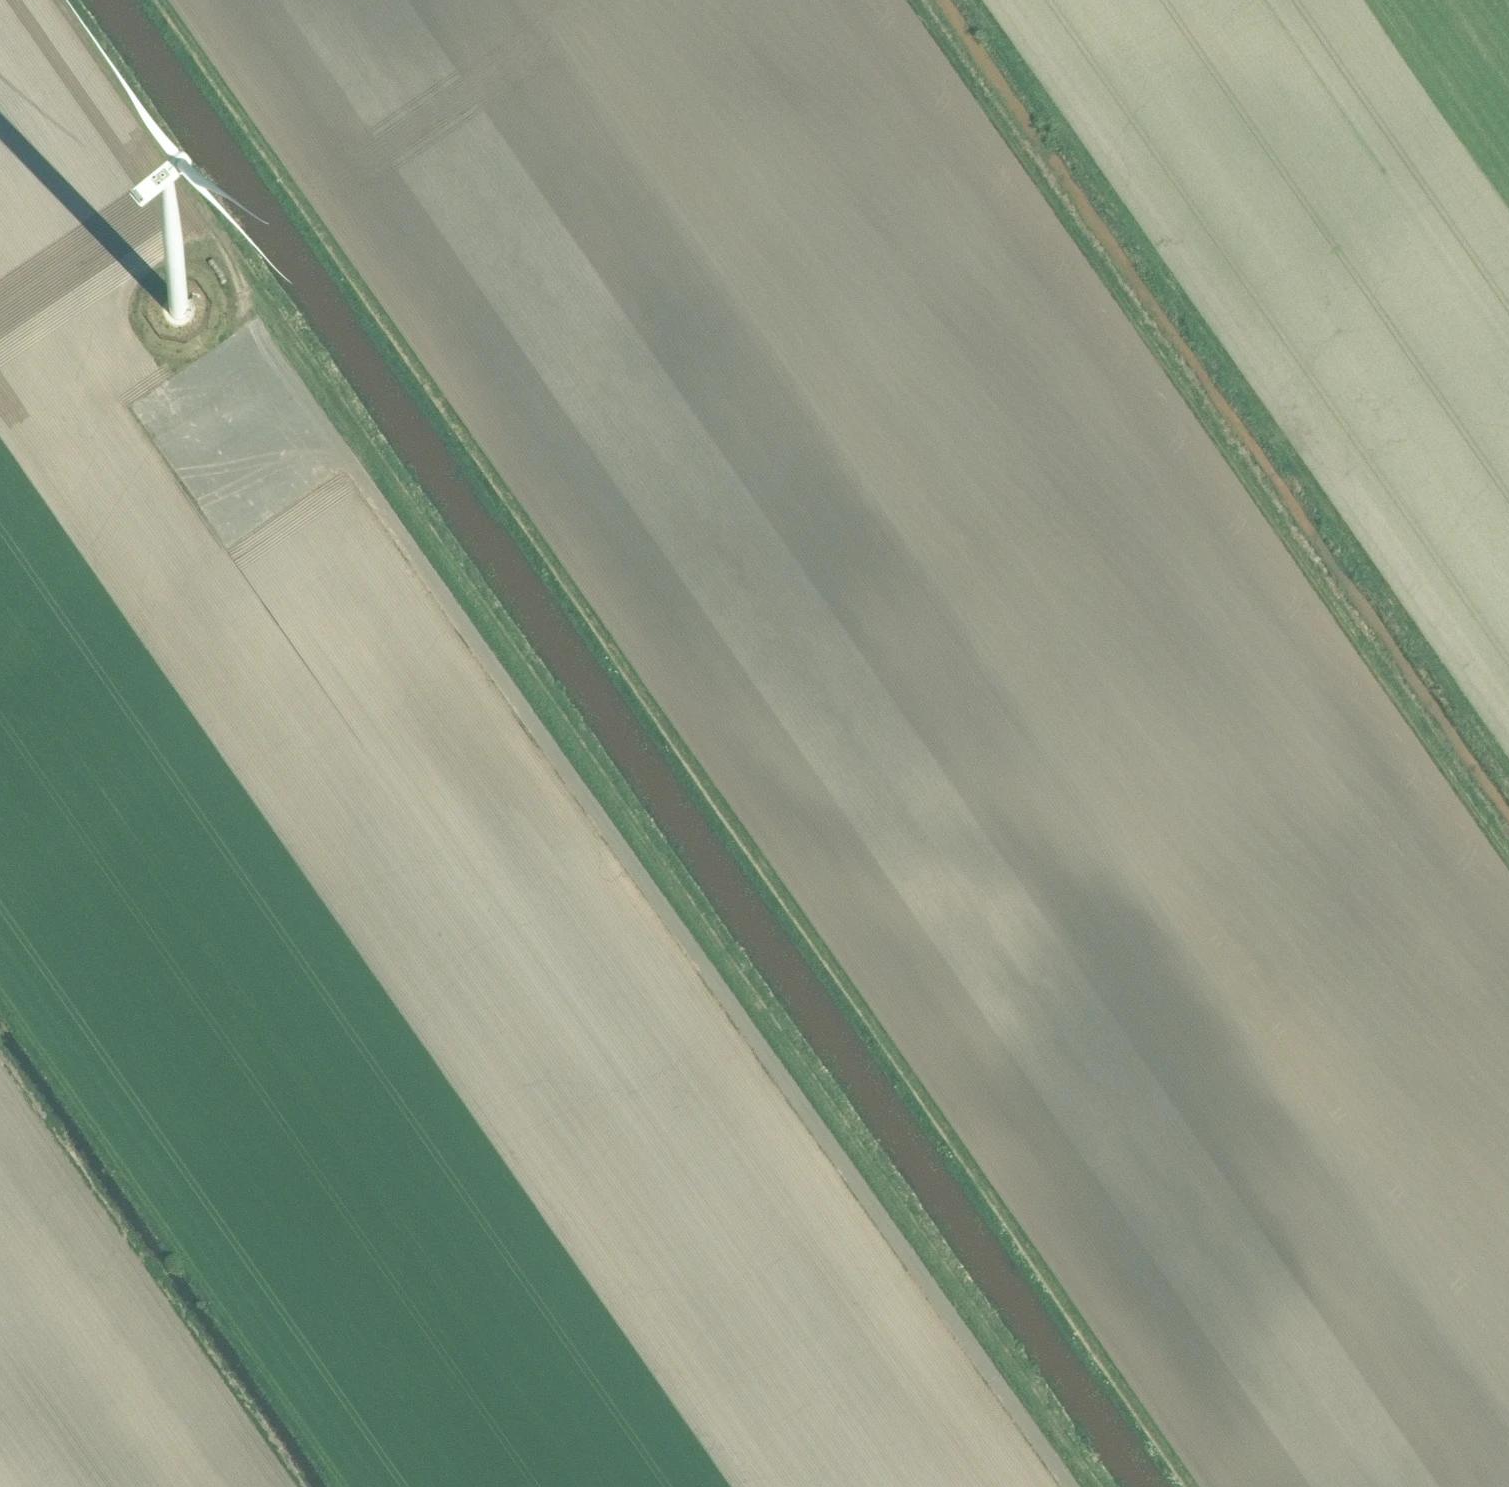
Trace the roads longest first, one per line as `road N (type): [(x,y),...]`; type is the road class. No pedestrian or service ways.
road 1 (track): [(1188,1486),(157,0)]

